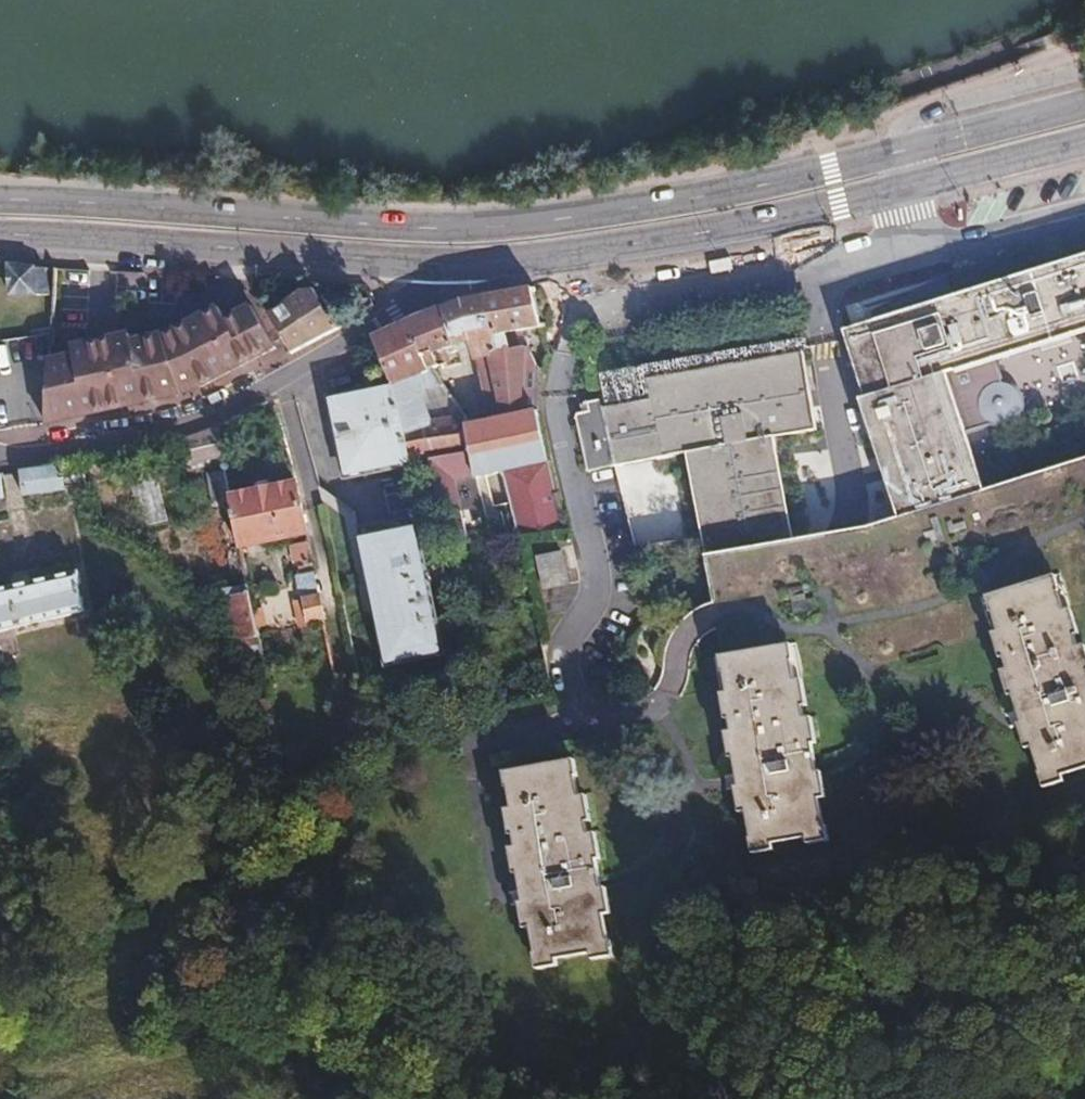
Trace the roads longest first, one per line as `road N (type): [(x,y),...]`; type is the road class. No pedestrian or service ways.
road 1 (primary): [(910,149),(647,206),(501,228),(0,199)]
road 2 (residential): [(0,454),(167,423),(239,400),(381,322),(442,264)]
road 3 (primary): [(442,264),(552,258),(907,188)]
road 4 (primary): [(0,235),(442,264)]
road 5 (primary): [(1084,71),(924,114),(913,125),(910,149)]
road 6 (primary): [(907,188),(1084,144)]
road 7 (primary): [(1084,103),(910,149)]

